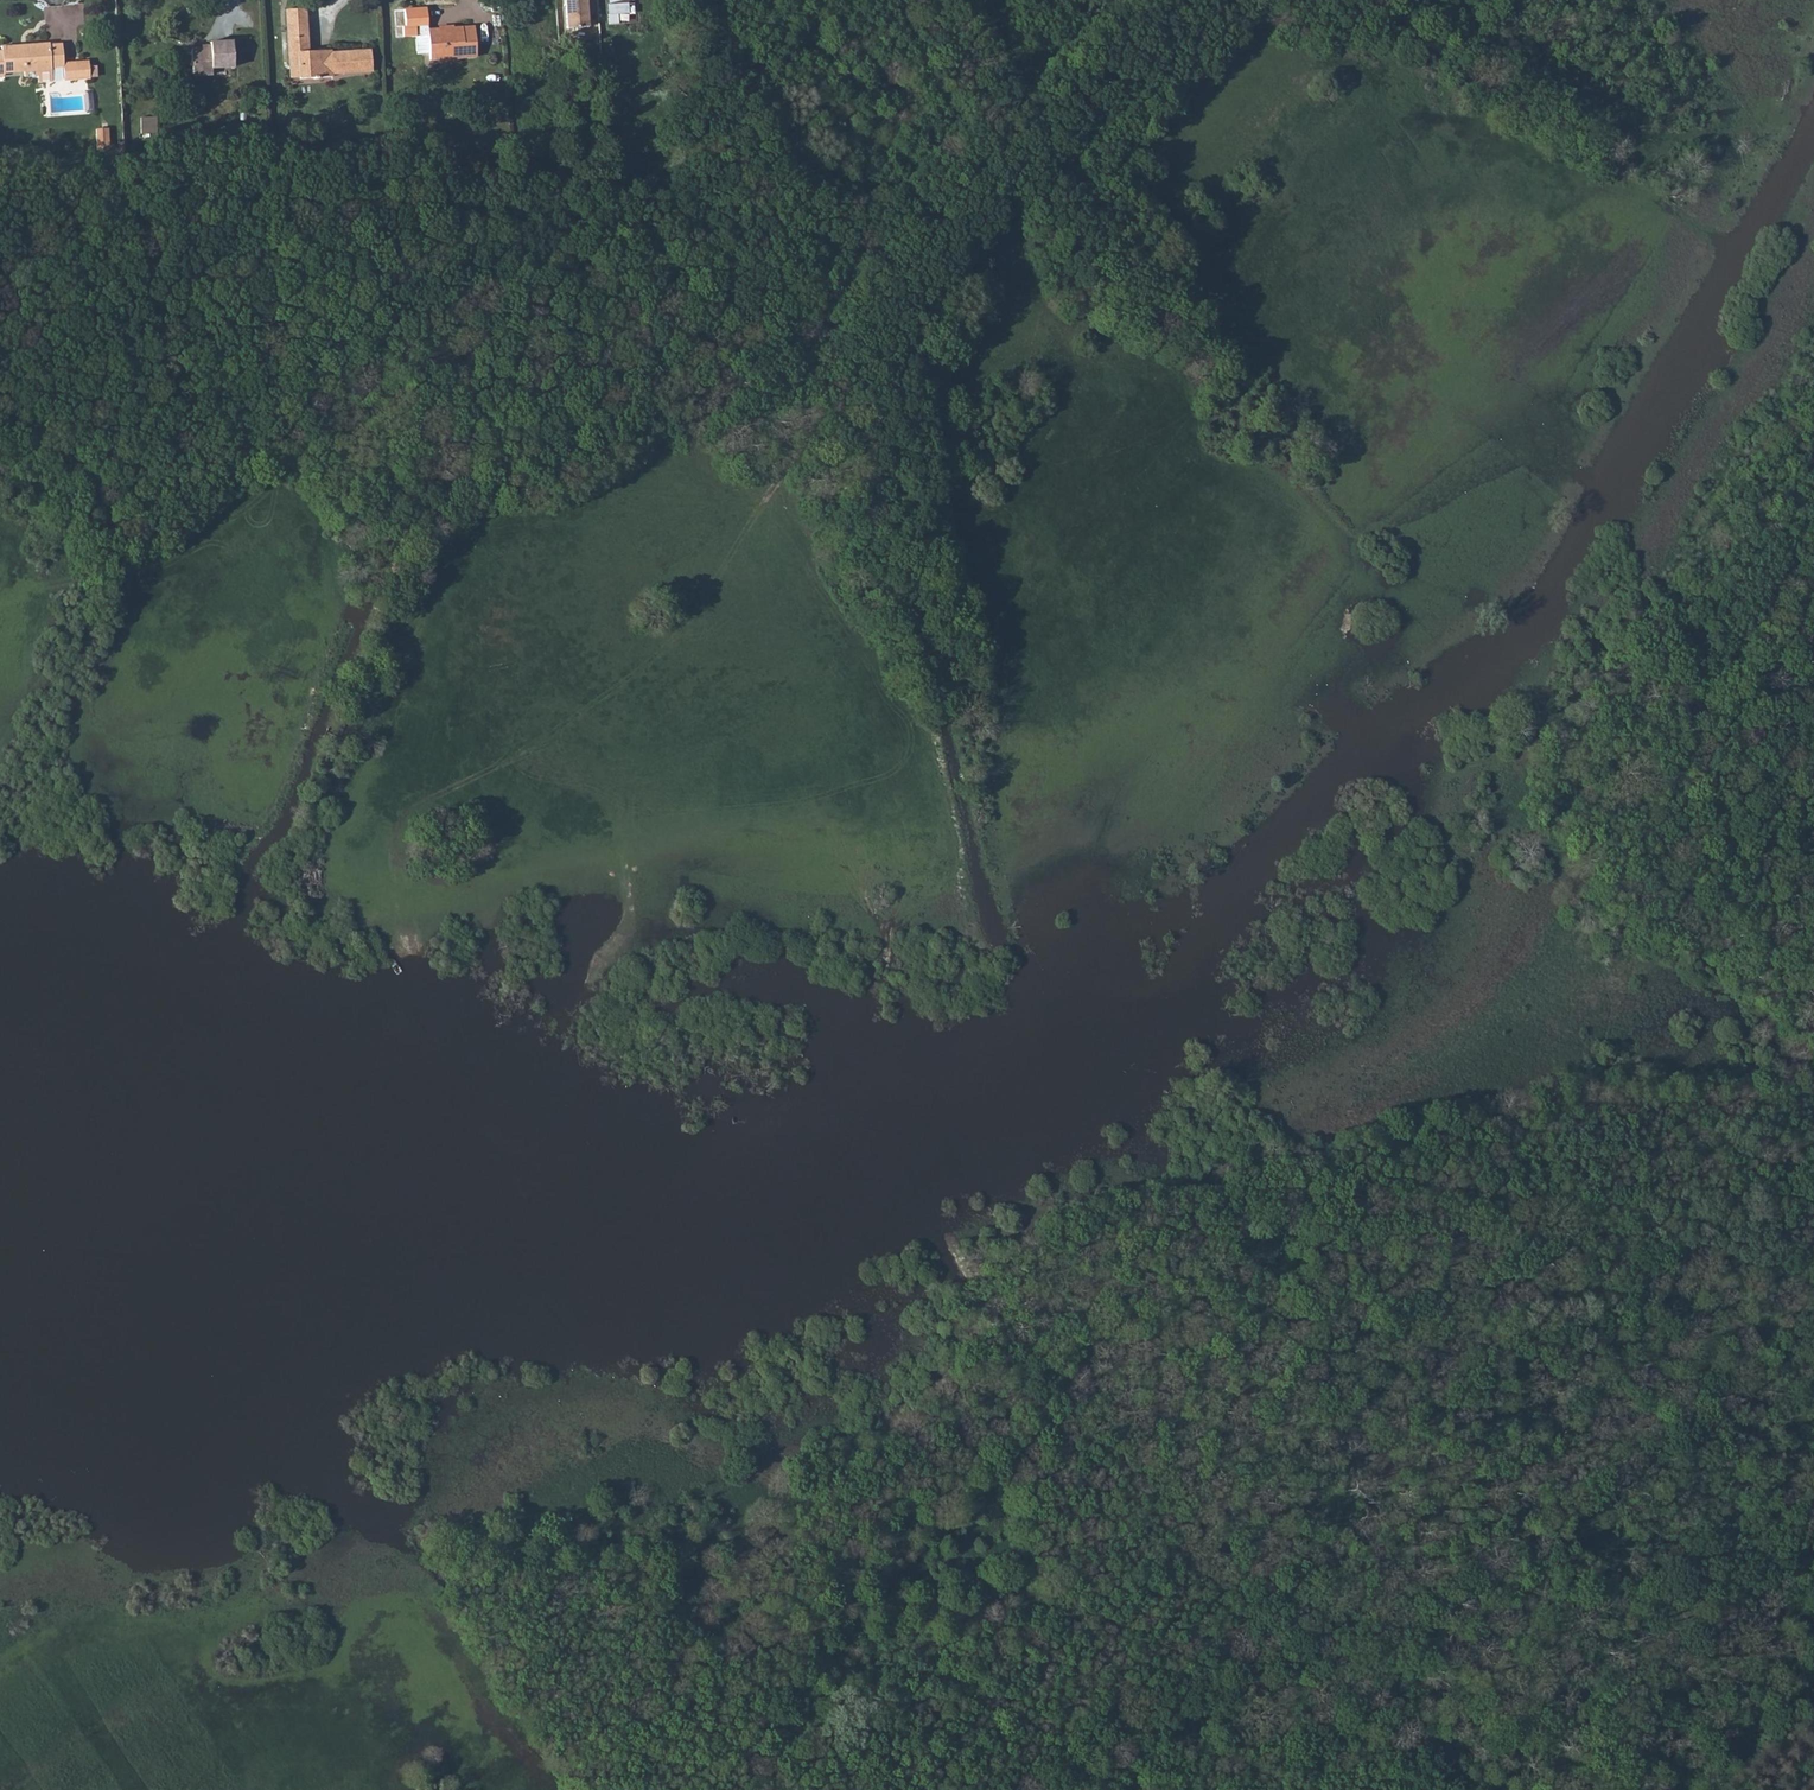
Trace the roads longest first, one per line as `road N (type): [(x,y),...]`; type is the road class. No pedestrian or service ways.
road 1 (track): [(1813,1669),(1717,1755)]

